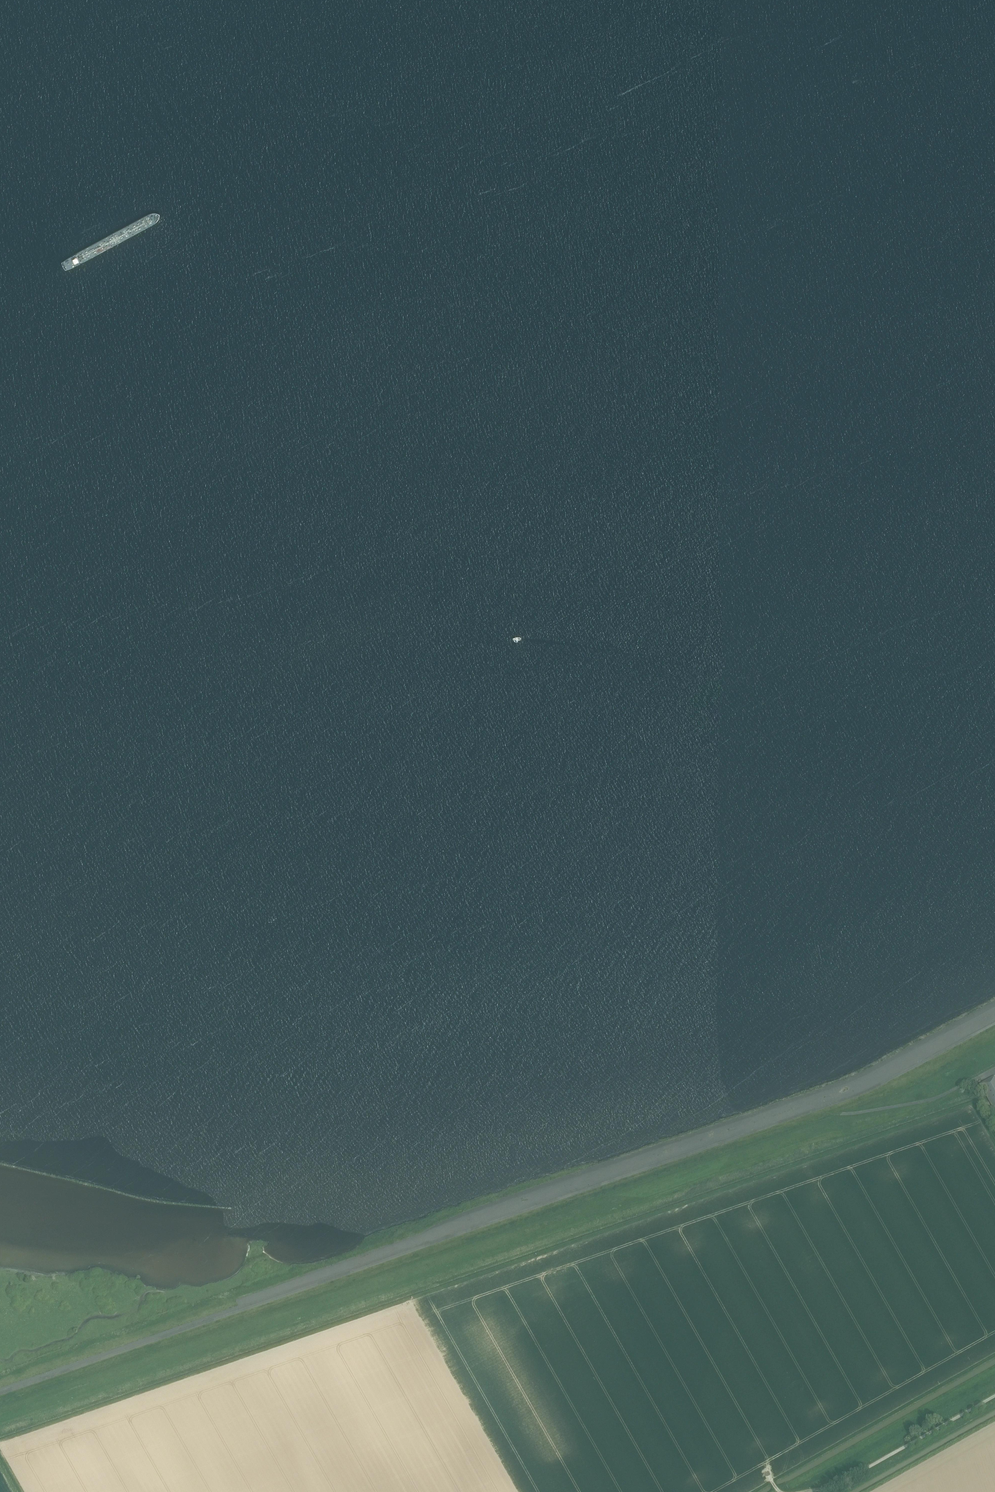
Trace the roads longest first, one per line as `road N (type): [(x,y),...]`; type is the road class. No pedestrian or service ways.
road 1 (unclassified): [(825,1491),(994,1396)]

